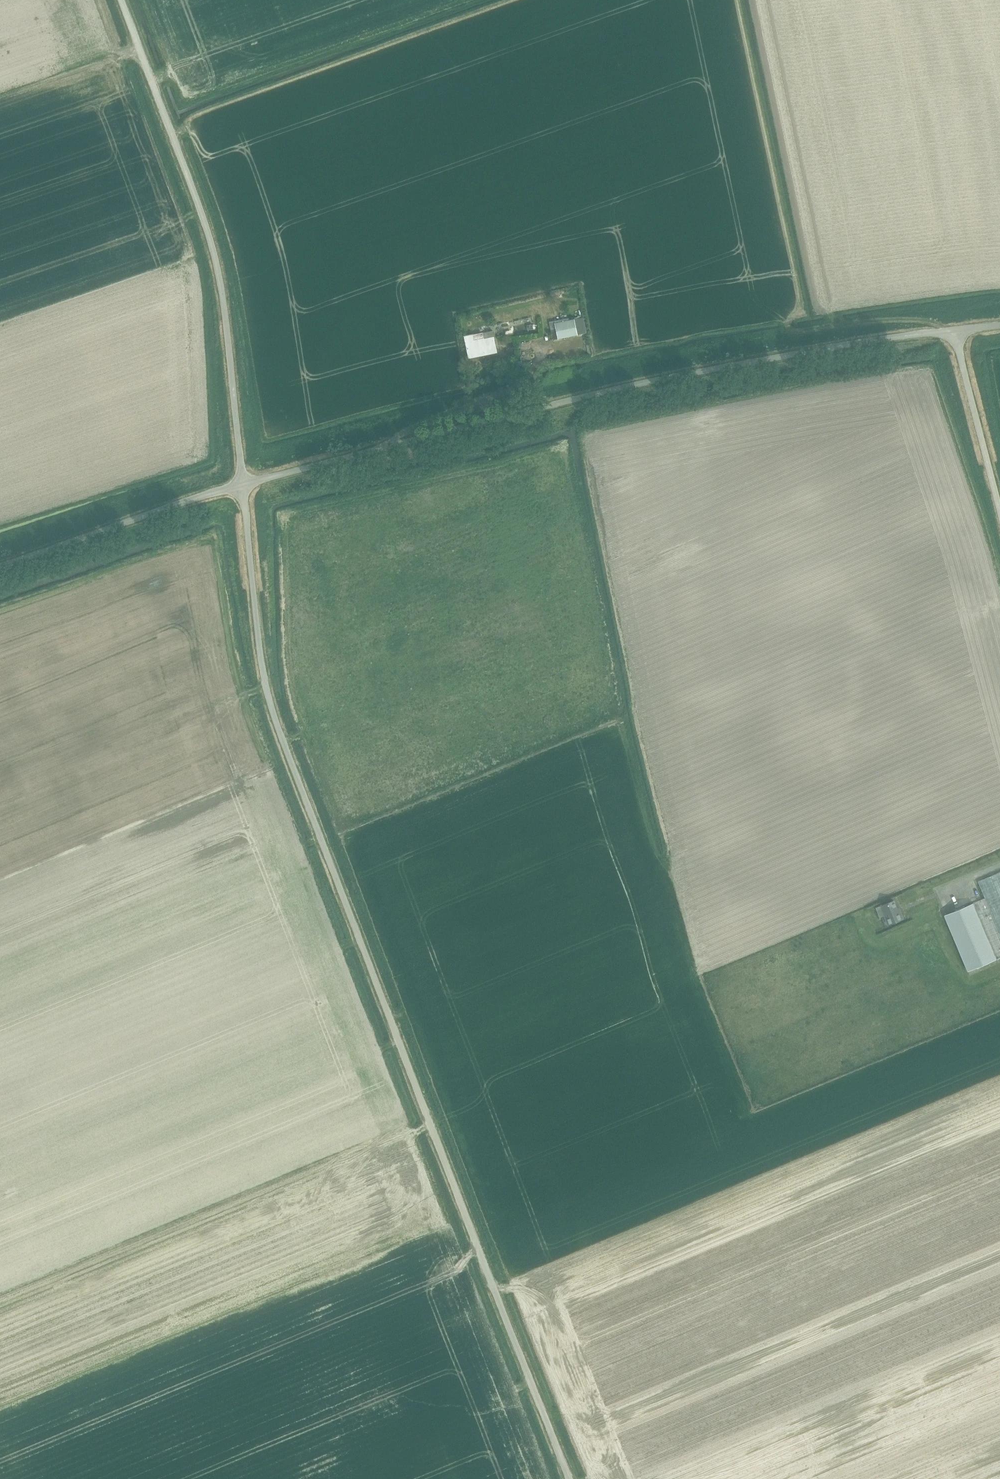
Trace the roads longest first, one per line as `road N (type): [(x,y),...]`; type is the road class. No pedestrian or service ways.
road 1 (unclassified): [(570,1478),(277,734),(256,649),(241,485)]
road 2 (tertiary): [(241,485),(597,392),(954,330)]
road 3 (unclassified): [(241,485),(211,239),(121,0)]
road 4 (tertiary): [(0,564),(241,485)]
road 5 (unclassified): [(999,513),(954,330)]

